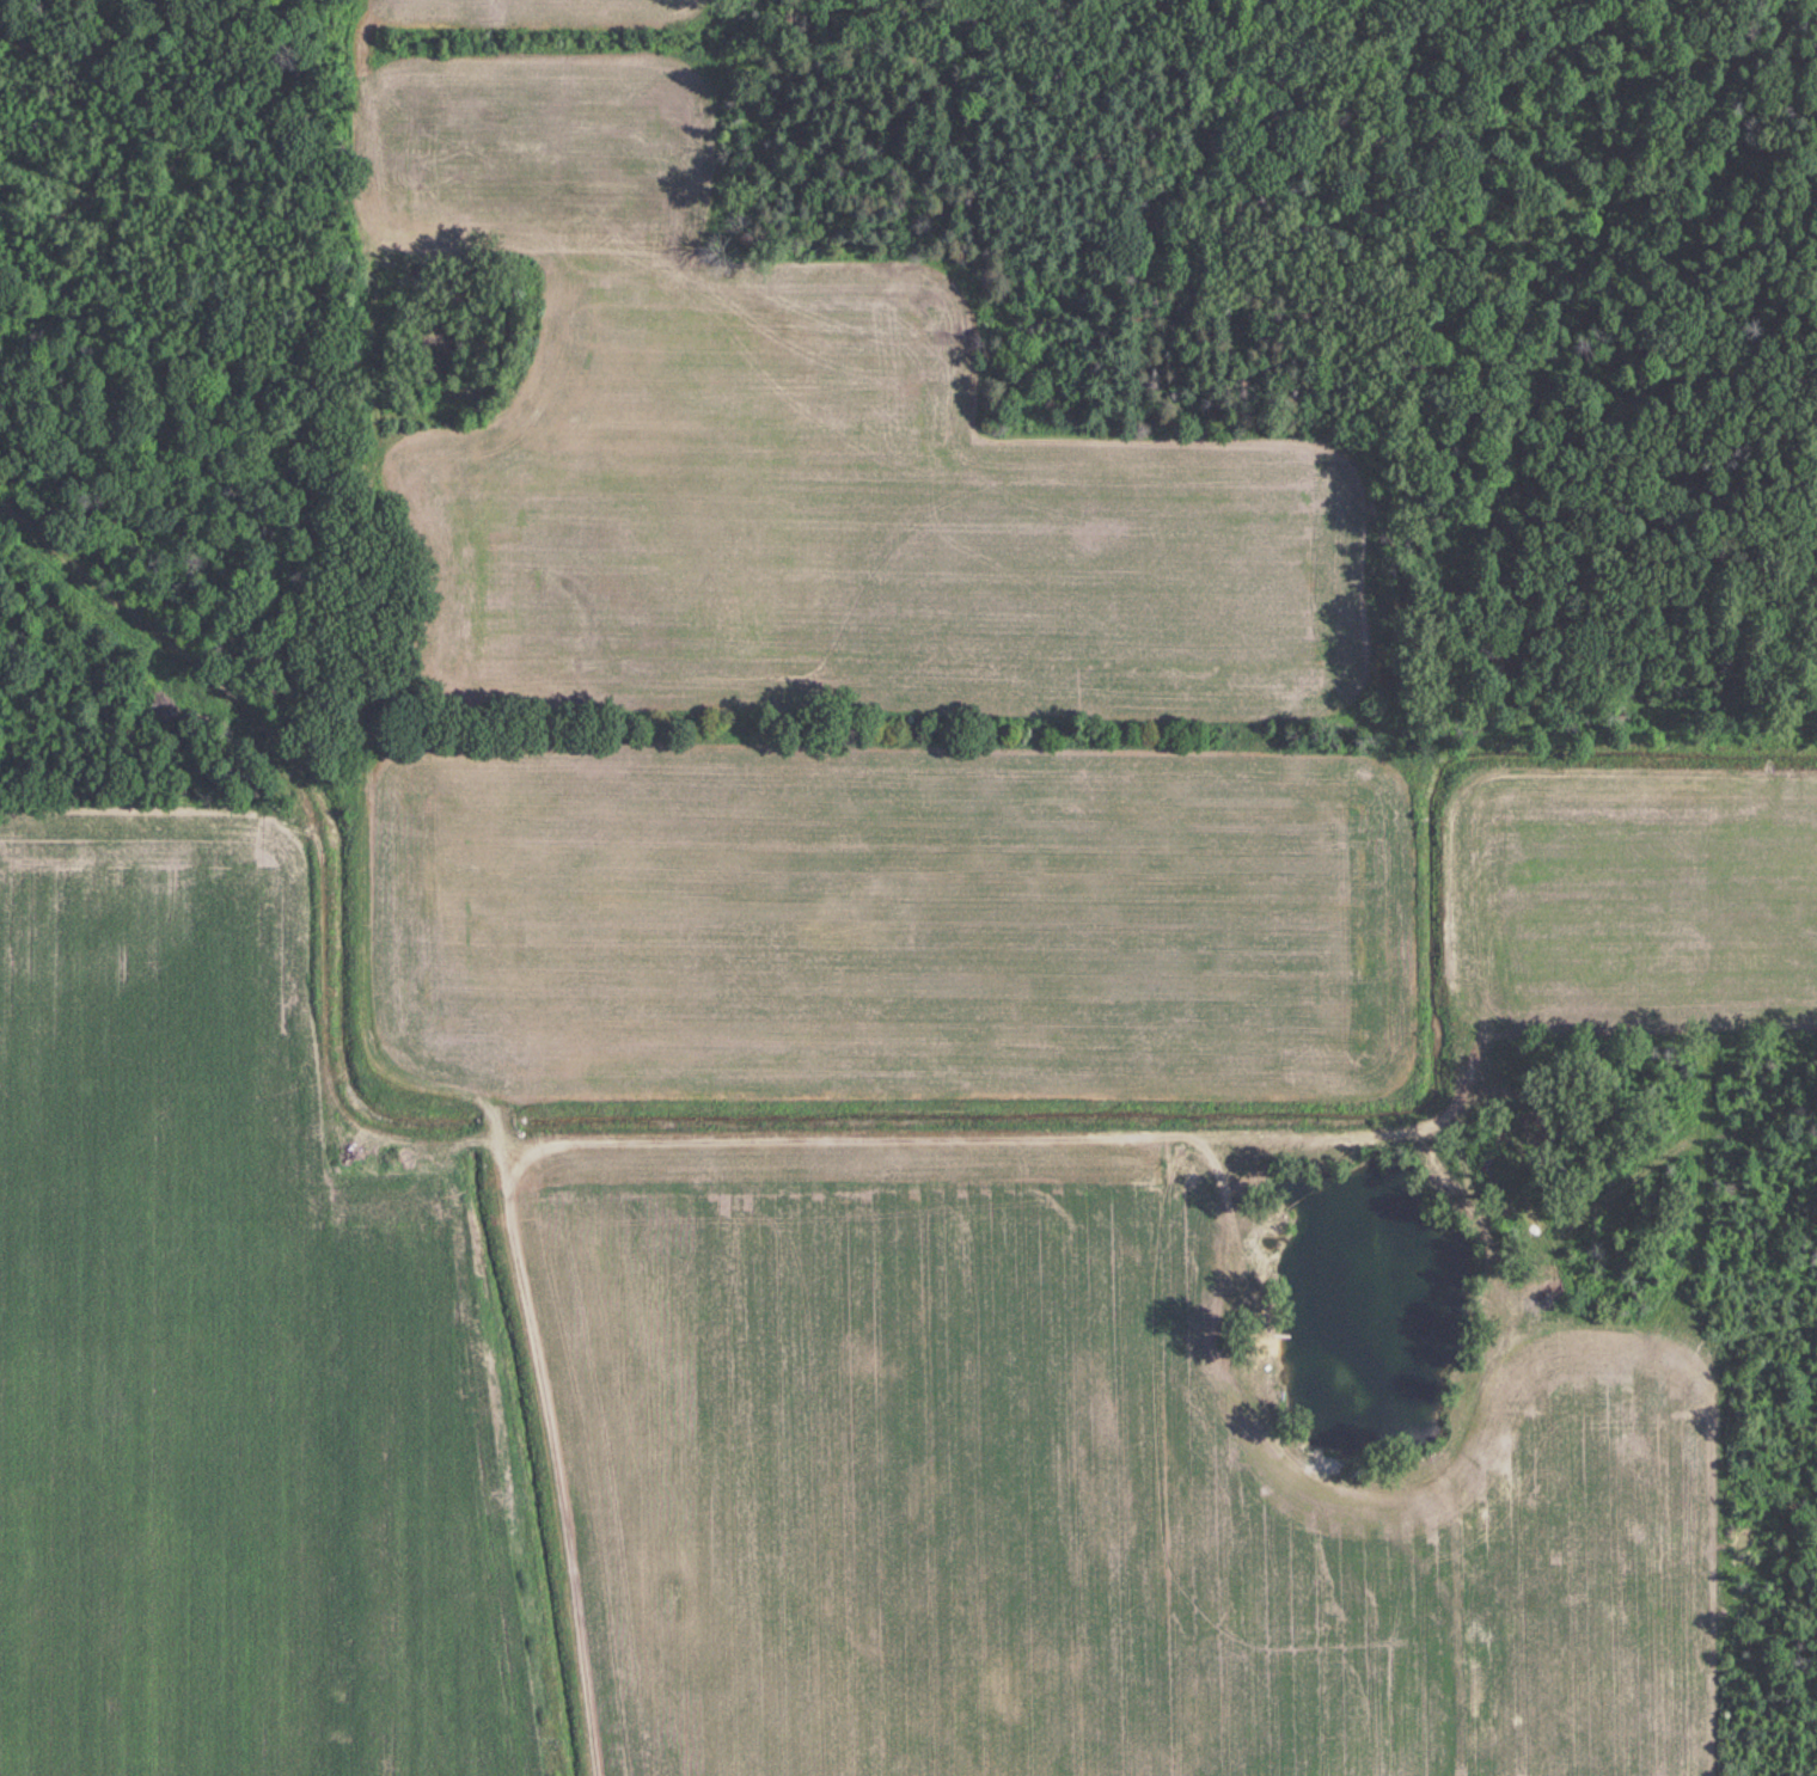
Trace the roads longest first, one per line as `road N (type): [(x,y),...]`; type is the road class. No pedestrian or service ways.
road 1 (residential): [(1189,1376),(1324,1465),(1438,1488),(1458,1563),(1463,1775)]

